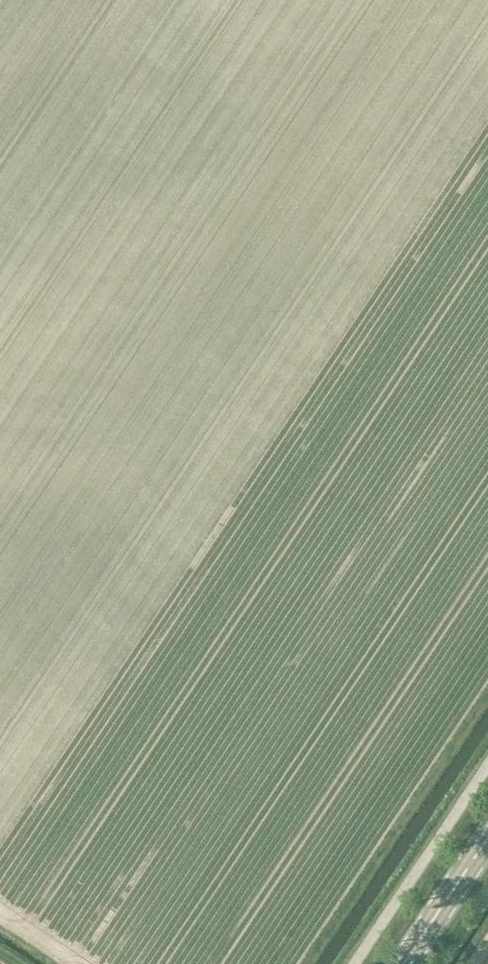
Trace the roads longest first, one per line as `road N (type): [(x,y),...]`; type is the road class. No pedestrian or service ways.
road 1 (primary): [(403,963),(487,838)]

